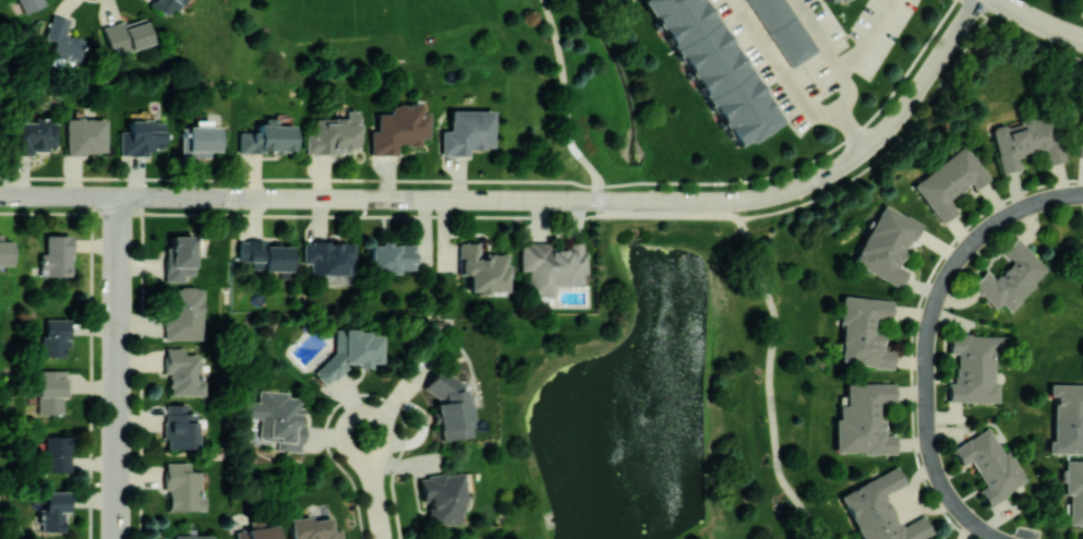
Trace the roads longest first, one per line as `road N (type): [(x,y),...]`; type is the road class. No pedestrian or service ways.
road 1 (residential): [(0,195),(537,200)]
road 2 (residential): [(1082,195),(1042,201),(992,225),(956,261),(934,307),(926,356),(931,456),(953,502),(998,538)]
road 3 (residential): [(822,176),(902,111),(978,0)]
road 4 (residential): [(117,344),(117,538)]
road 5 (residential): [(595,200),(749,199)]

